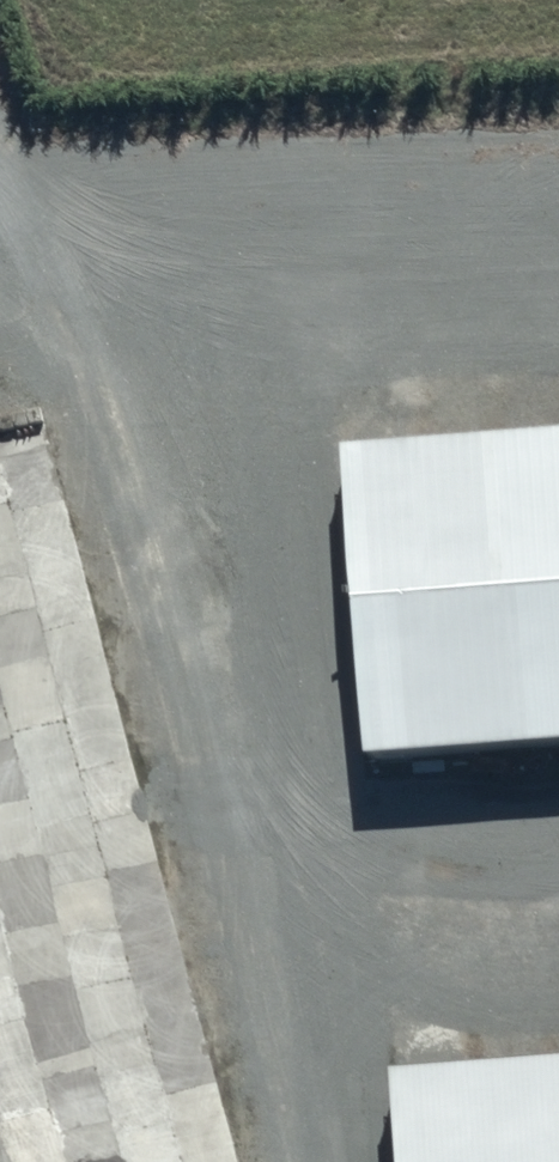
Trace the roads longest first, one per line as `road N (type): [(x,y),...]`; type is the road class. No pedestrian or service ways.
road 1 (track): [(0,215),(245,810),(317,1161)]
road 2 (track): [(396,378),(110,478)]
road 3 (track): [(558,957),(279,977)]
road 4 (track): [(558,363),(396,378)]

